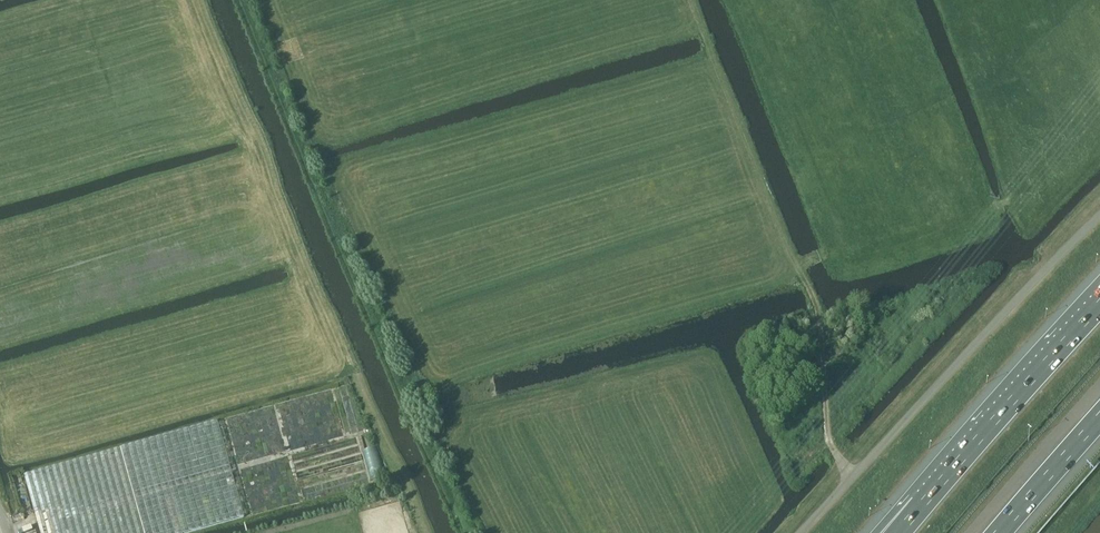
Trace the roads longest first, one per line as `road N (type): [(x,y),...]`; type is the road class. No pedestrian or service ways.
road 1 (track): [(852,478),(830,434),(820,317),(691,0)]
road 2 (motorway): [(1099,306),(924,502)]
road 3 (motorway): [(1001,532),(1099,422)]

